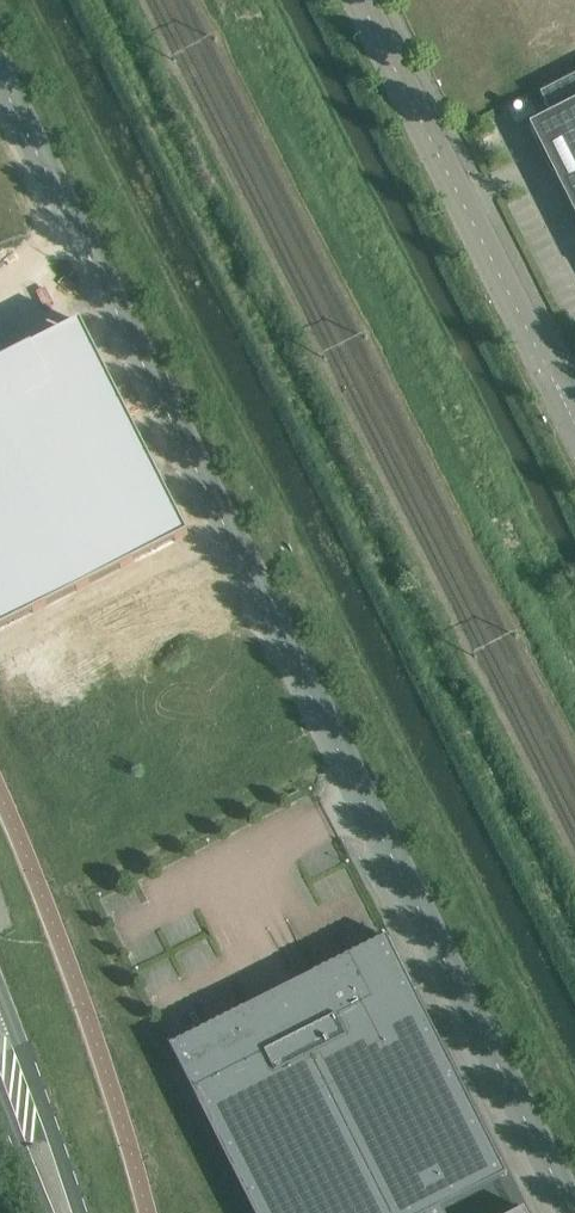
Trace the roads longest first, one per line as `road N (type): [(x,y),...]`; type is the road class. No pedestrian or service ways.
road 1 (unclassified): [(572,1212),(0,79)]
road 2 (tertiary): [(553,379),(361,0)]
road 3 (secondary): [(80,1212),(6,1004)]
road 4 (secondary): [(0,1091),(48,1212)]

